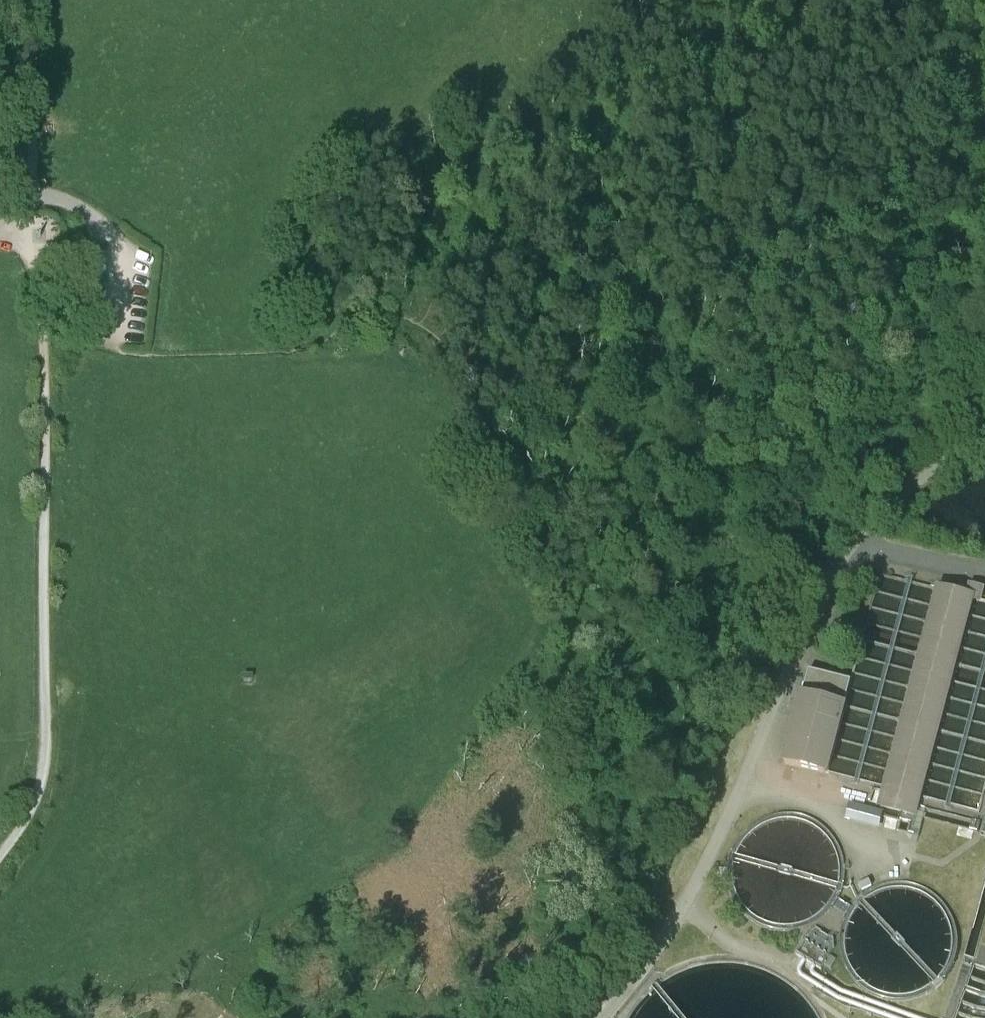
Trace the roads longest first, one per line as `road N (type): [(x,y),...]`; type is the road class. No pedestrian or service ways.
road 1 (track): [(962,0),(984,149)]
road 2 (track): [(26,196),(33,66)]

